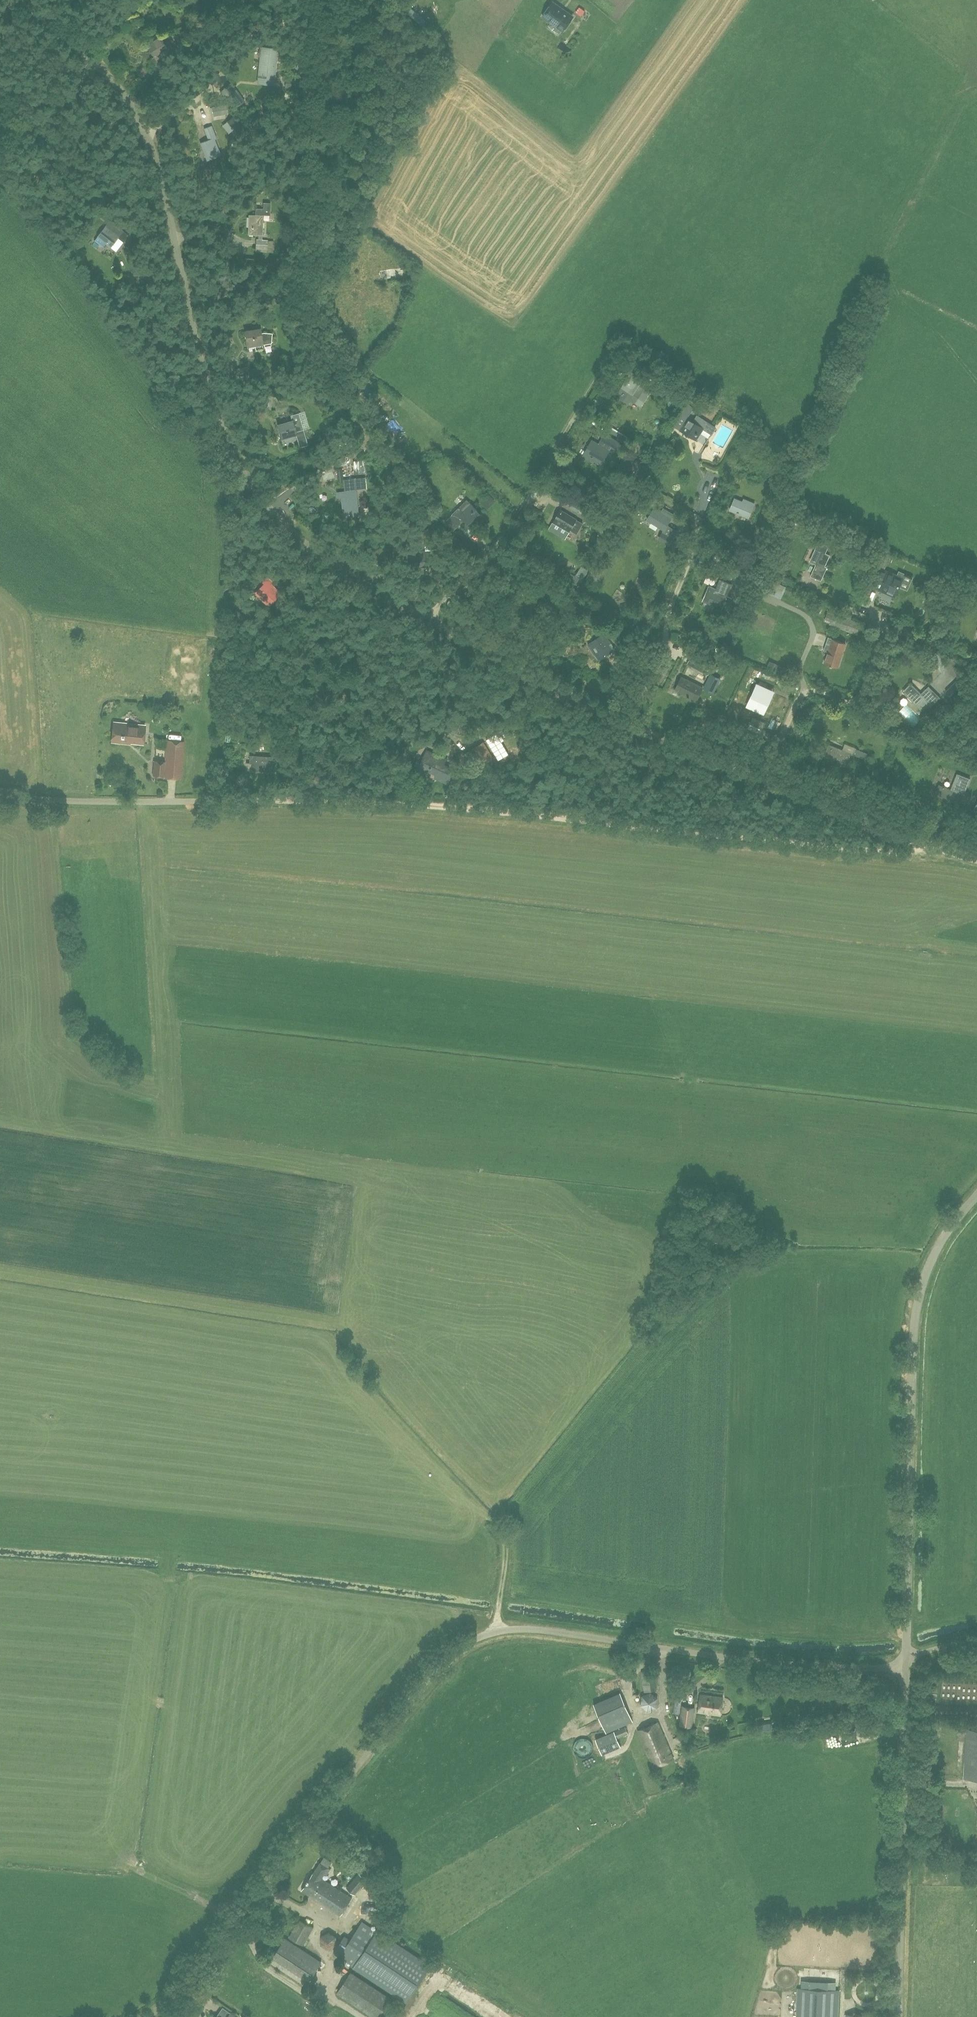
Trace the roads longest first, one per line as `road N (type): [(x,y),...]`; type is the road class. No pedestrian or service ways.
road 1 (unclassified): [(976,859),(660,740),(348,575),(299,539),(262,500),(213,415),(153,146),(120,93),(22,0)]
road 2 (unclassified): [(152,2016),(184,1989),(411,1704),(478,1638),(526,1630),(798,1667),(906,1669)]
road 3 (track): [(922,844),(885,855),(454,808),(224,802)]
road 4 (unclassified): [(906,1669),(917,1304),(932,1257),(976,1196)]
road 5 (unclassified): [(898,2016),(906,1669)]
road 6 (track): [(763,782),(801,698),(859,698),(887,628),(976,661)]
road 7 (track): [(607,370),(496,549),(449,590),(430,620)]
road 8 (unclassified): [(224,802),(0,788)]

